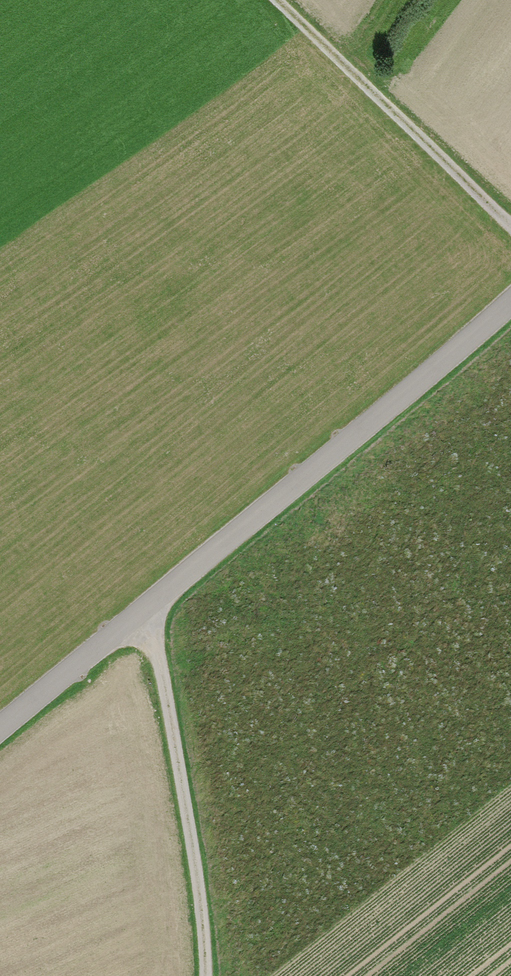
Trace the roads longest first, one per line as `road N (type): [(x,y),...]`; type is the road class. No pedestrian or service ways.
road 1 (unclassified): [(510,307),(152,609),(0,724)]
road 2 (track): [(207,975),(203,906),(152,609)]
road 3 (track): [(510,227),(269,0)]

